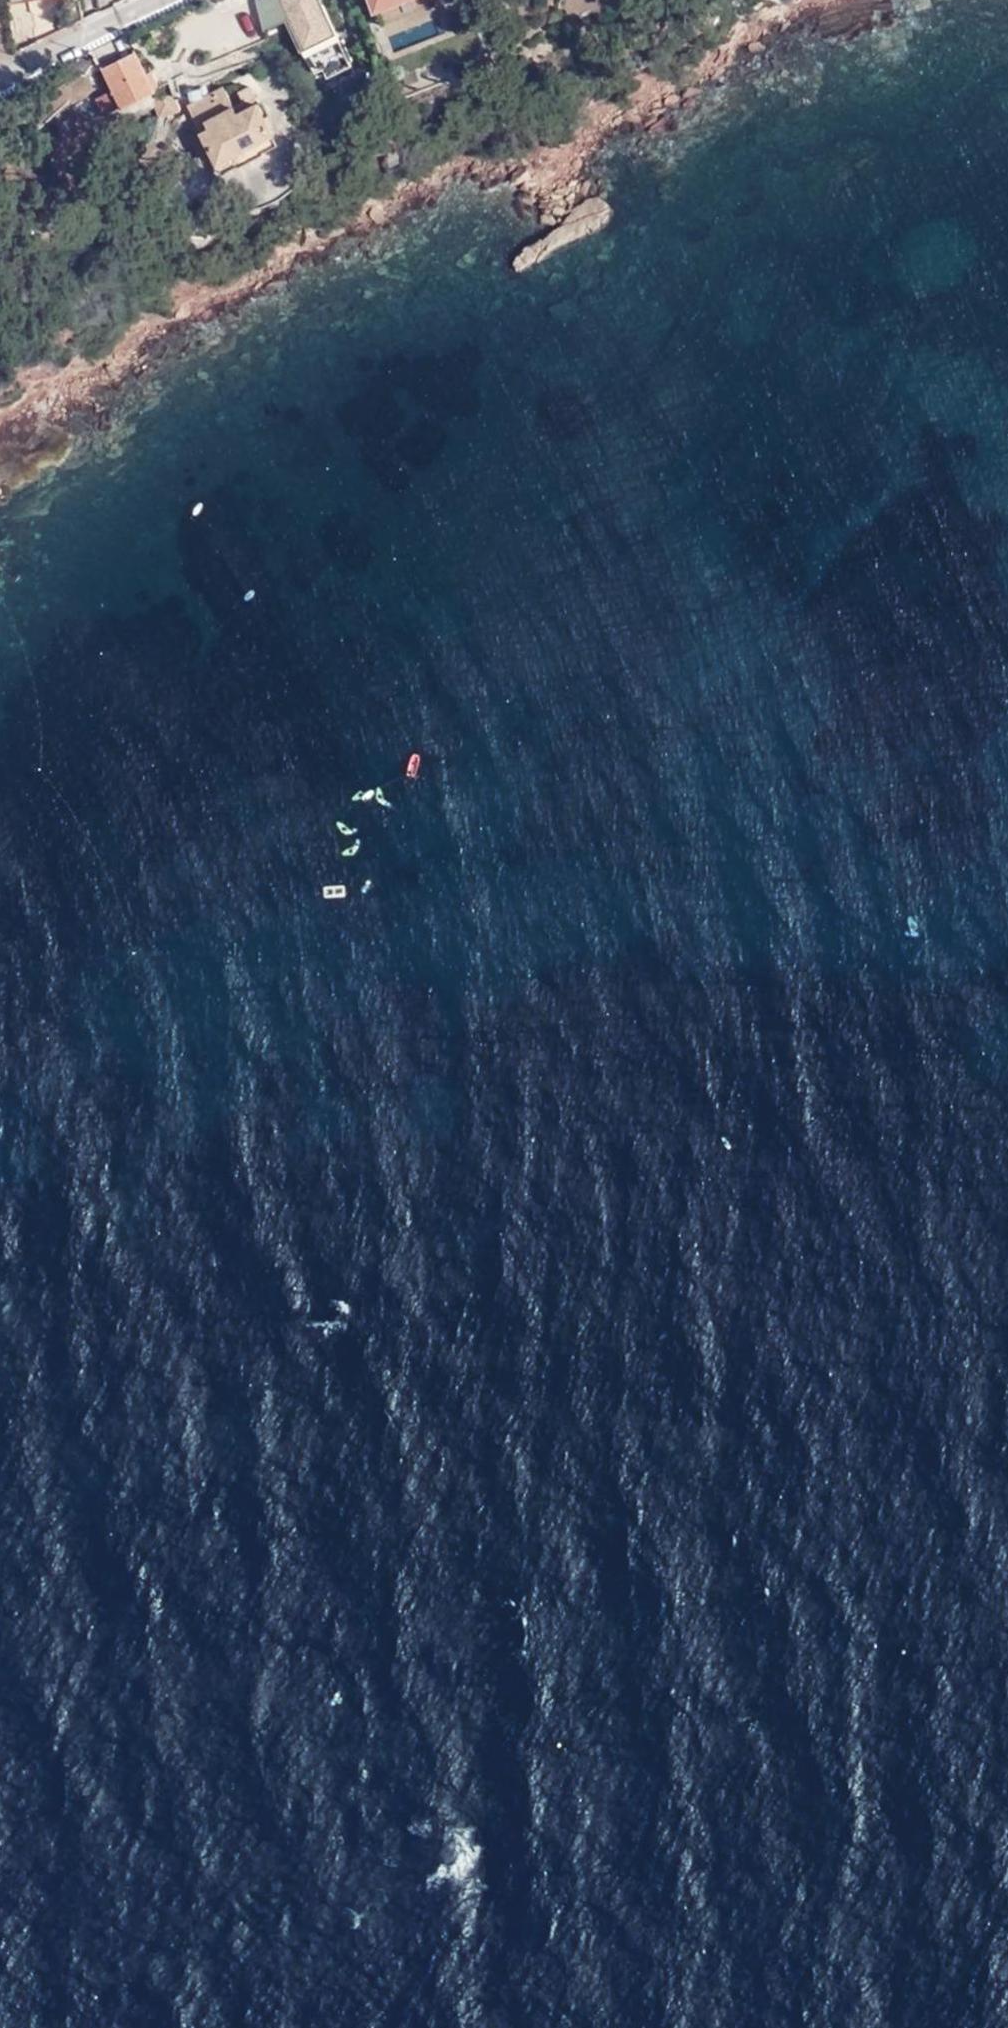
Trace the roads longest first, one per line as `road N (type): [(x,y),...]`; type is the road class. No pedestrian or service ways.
road 1 (residential): [(0,76),(156,0)]

